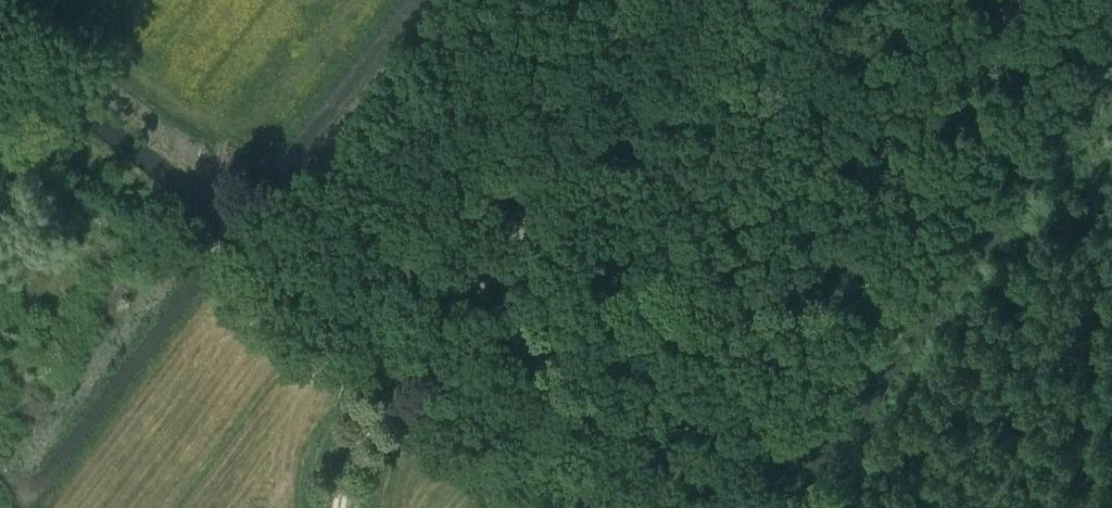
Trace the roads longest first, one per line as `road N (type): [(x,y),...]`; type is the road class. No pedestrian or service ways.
road 1 (track): [(708,0),(433,346)]
road 2 (track): [(683,507),(441,336)]
road 3 (track): [(0,131),(97,202),(164,233),(207,240)]
road 4 (track): [(235,256),(400,385)]
road 5 (track): [(400,385),(352,460),(339,507)]

